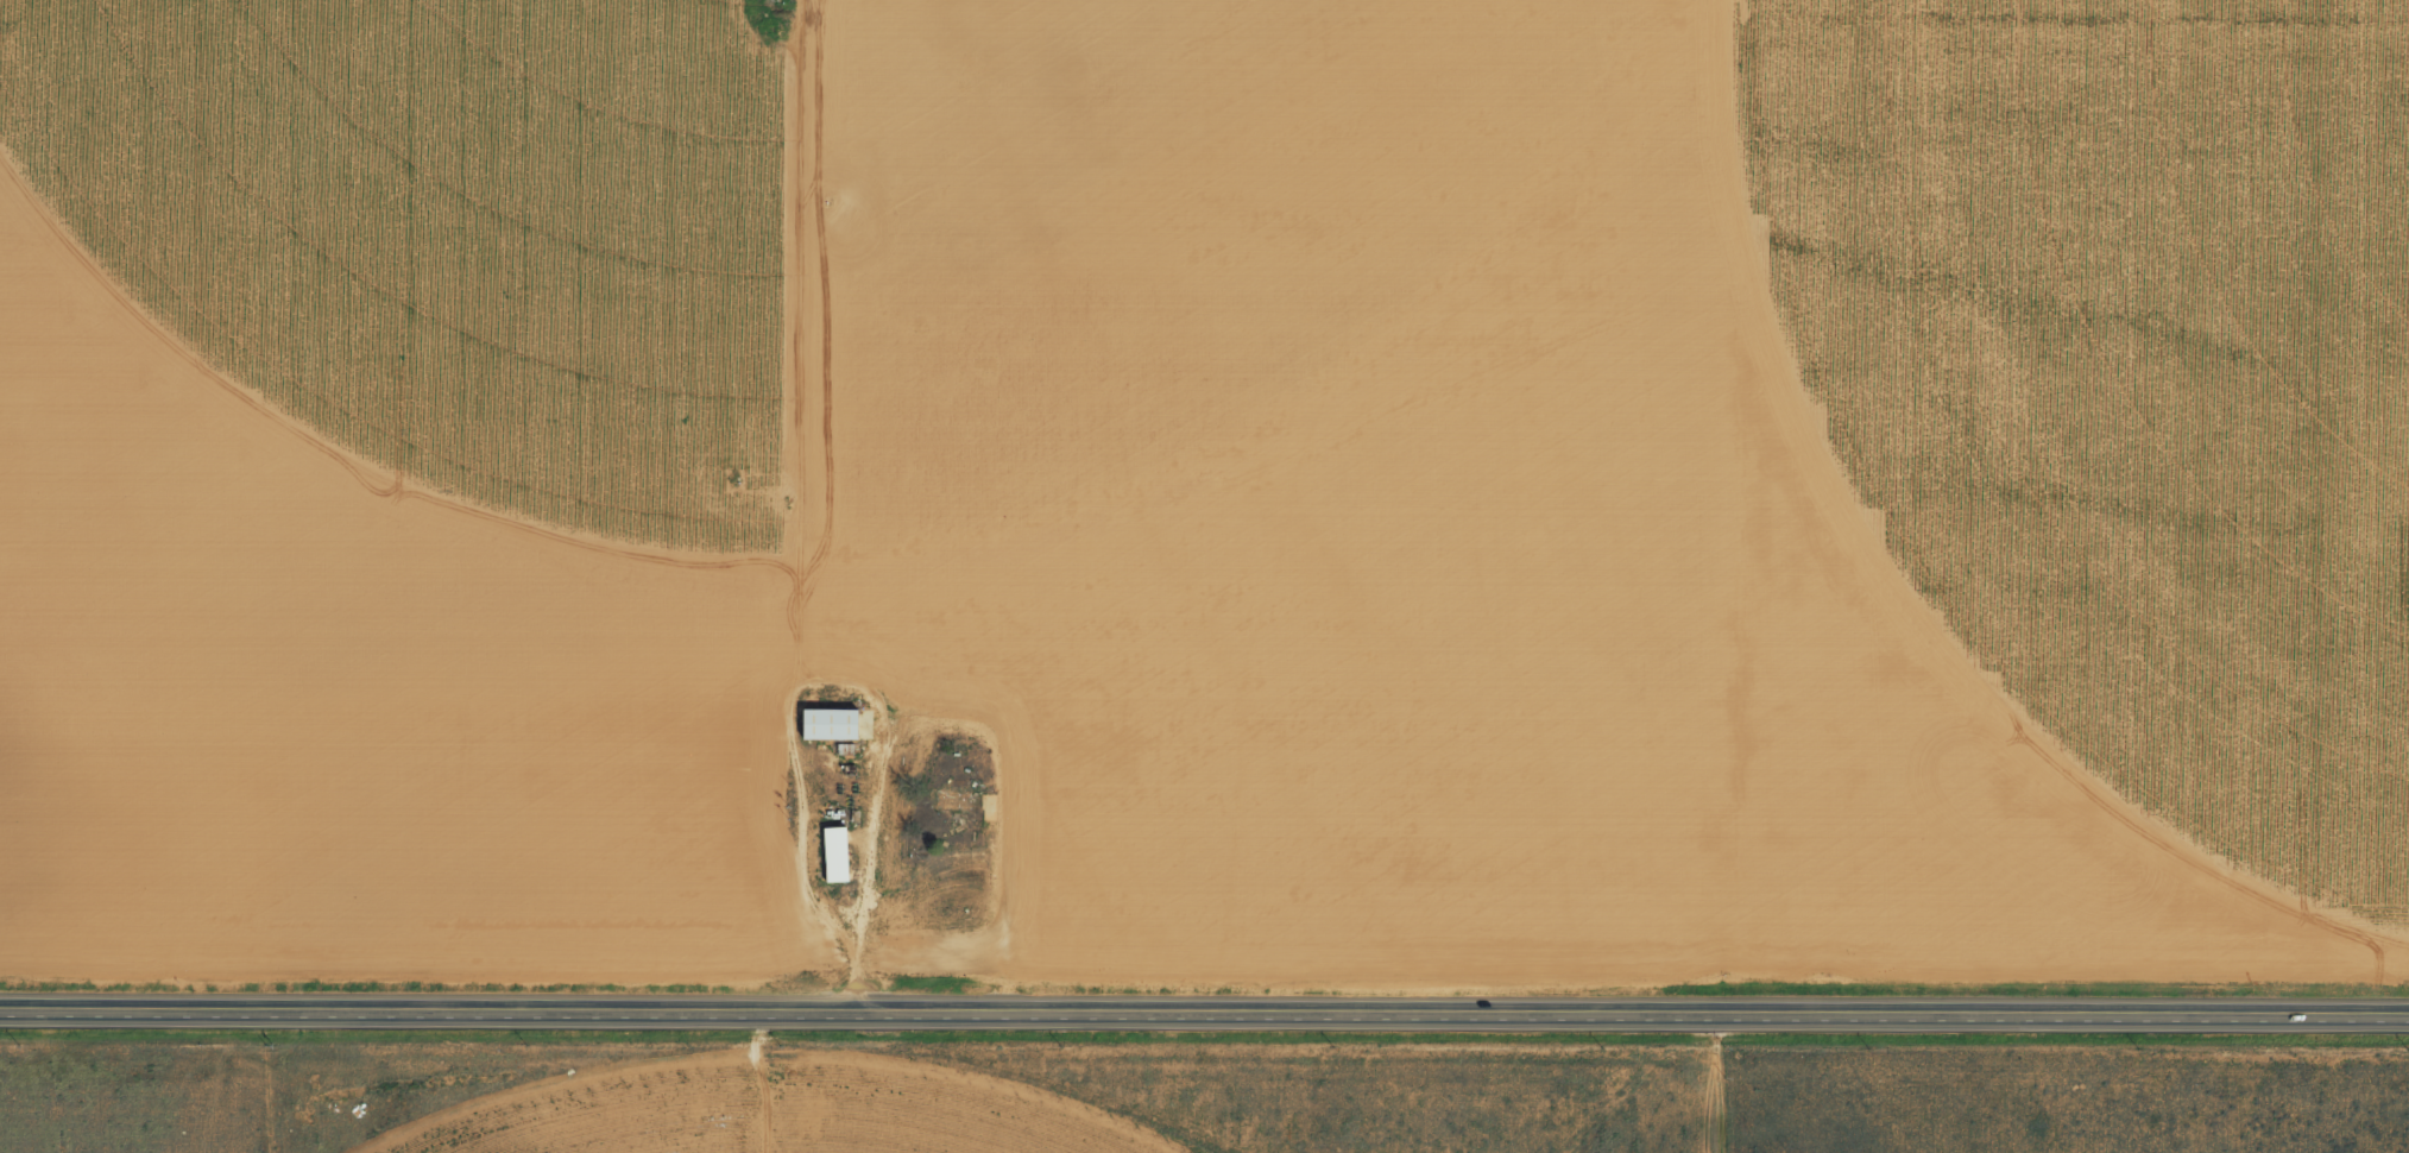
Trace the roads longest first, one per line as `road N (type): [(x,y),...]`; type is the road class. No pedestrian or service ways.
road 1 (primary): [(2408,1015),(0,1005)]

